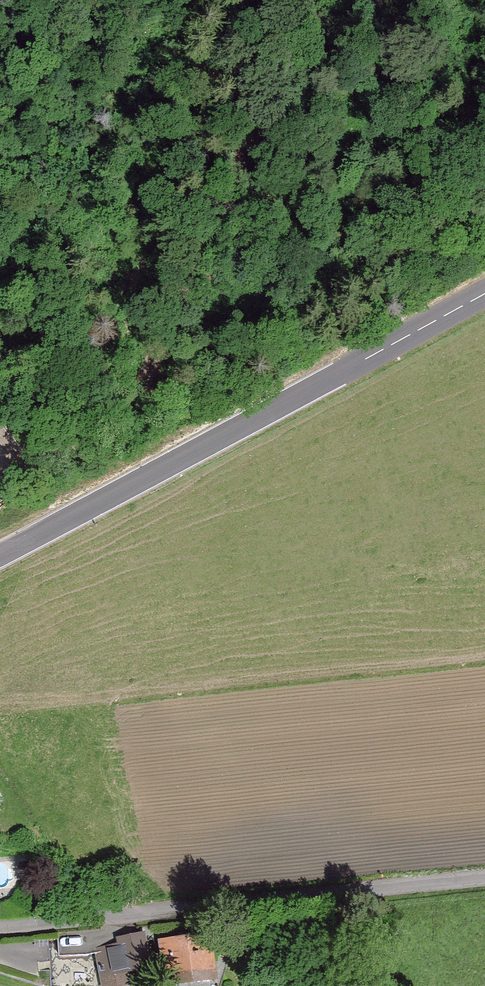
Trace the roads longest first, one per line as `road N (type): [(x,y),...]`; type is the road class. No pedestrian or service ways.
road 1 (track): [(0,461),(125,387),(147,364),(177,270),(268,133),(308,0)]
road 2 (tertiary): [(484,306),(0,559)]
road 3 (unclassified): [(0,931),(484,882)]

